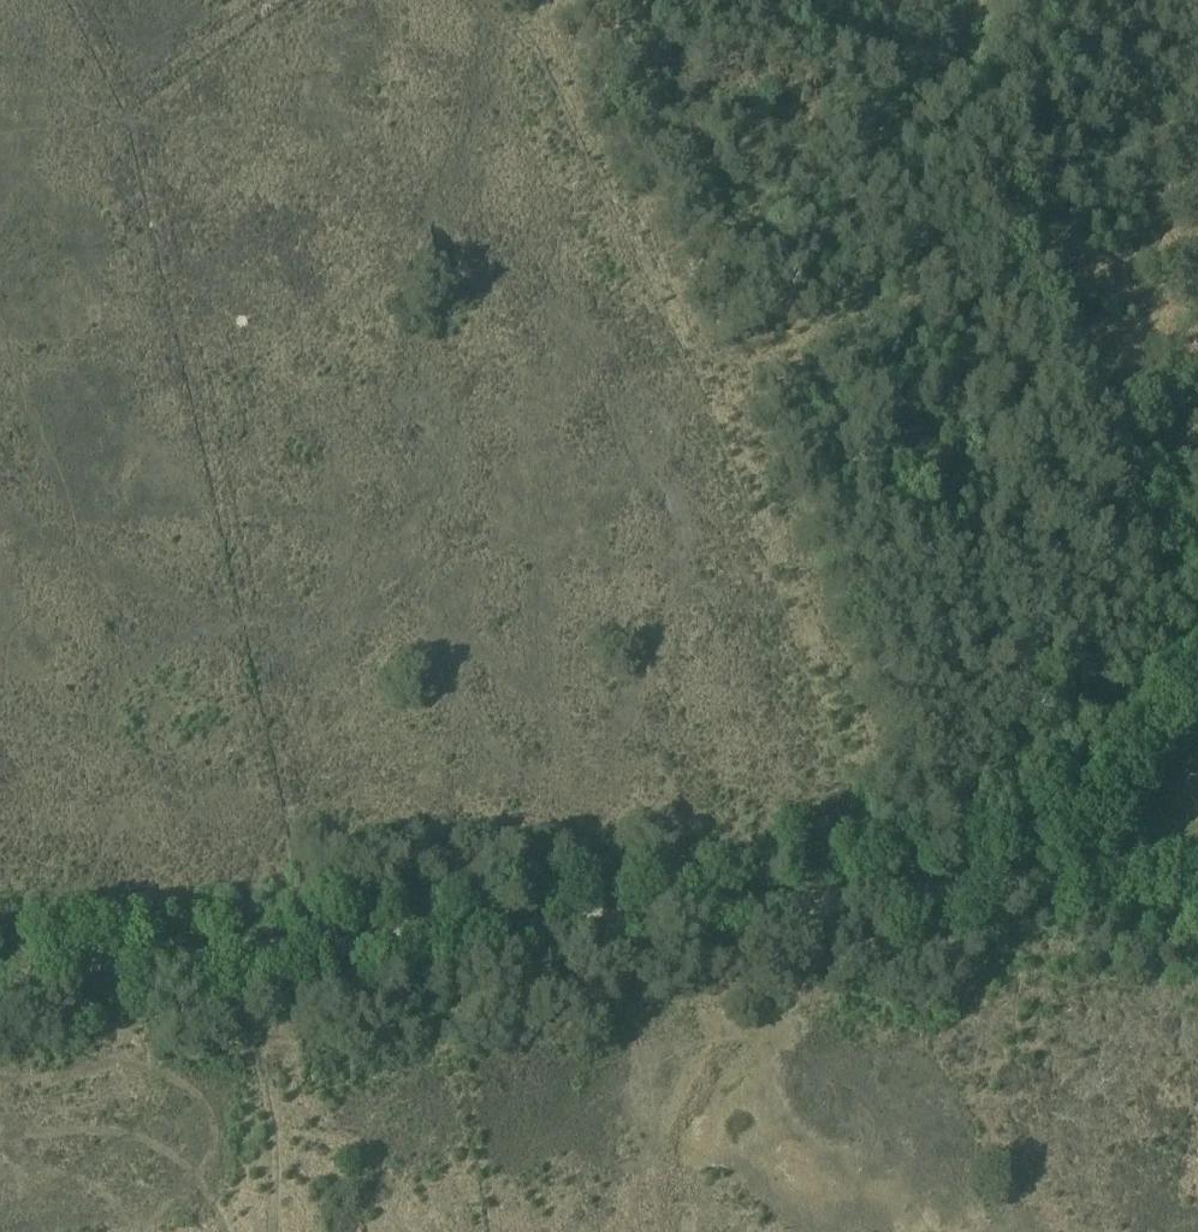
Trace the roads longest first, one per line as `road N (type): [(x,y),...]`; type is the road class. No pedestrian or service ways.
road 1 (track): [(0,975),(1197,869)]

